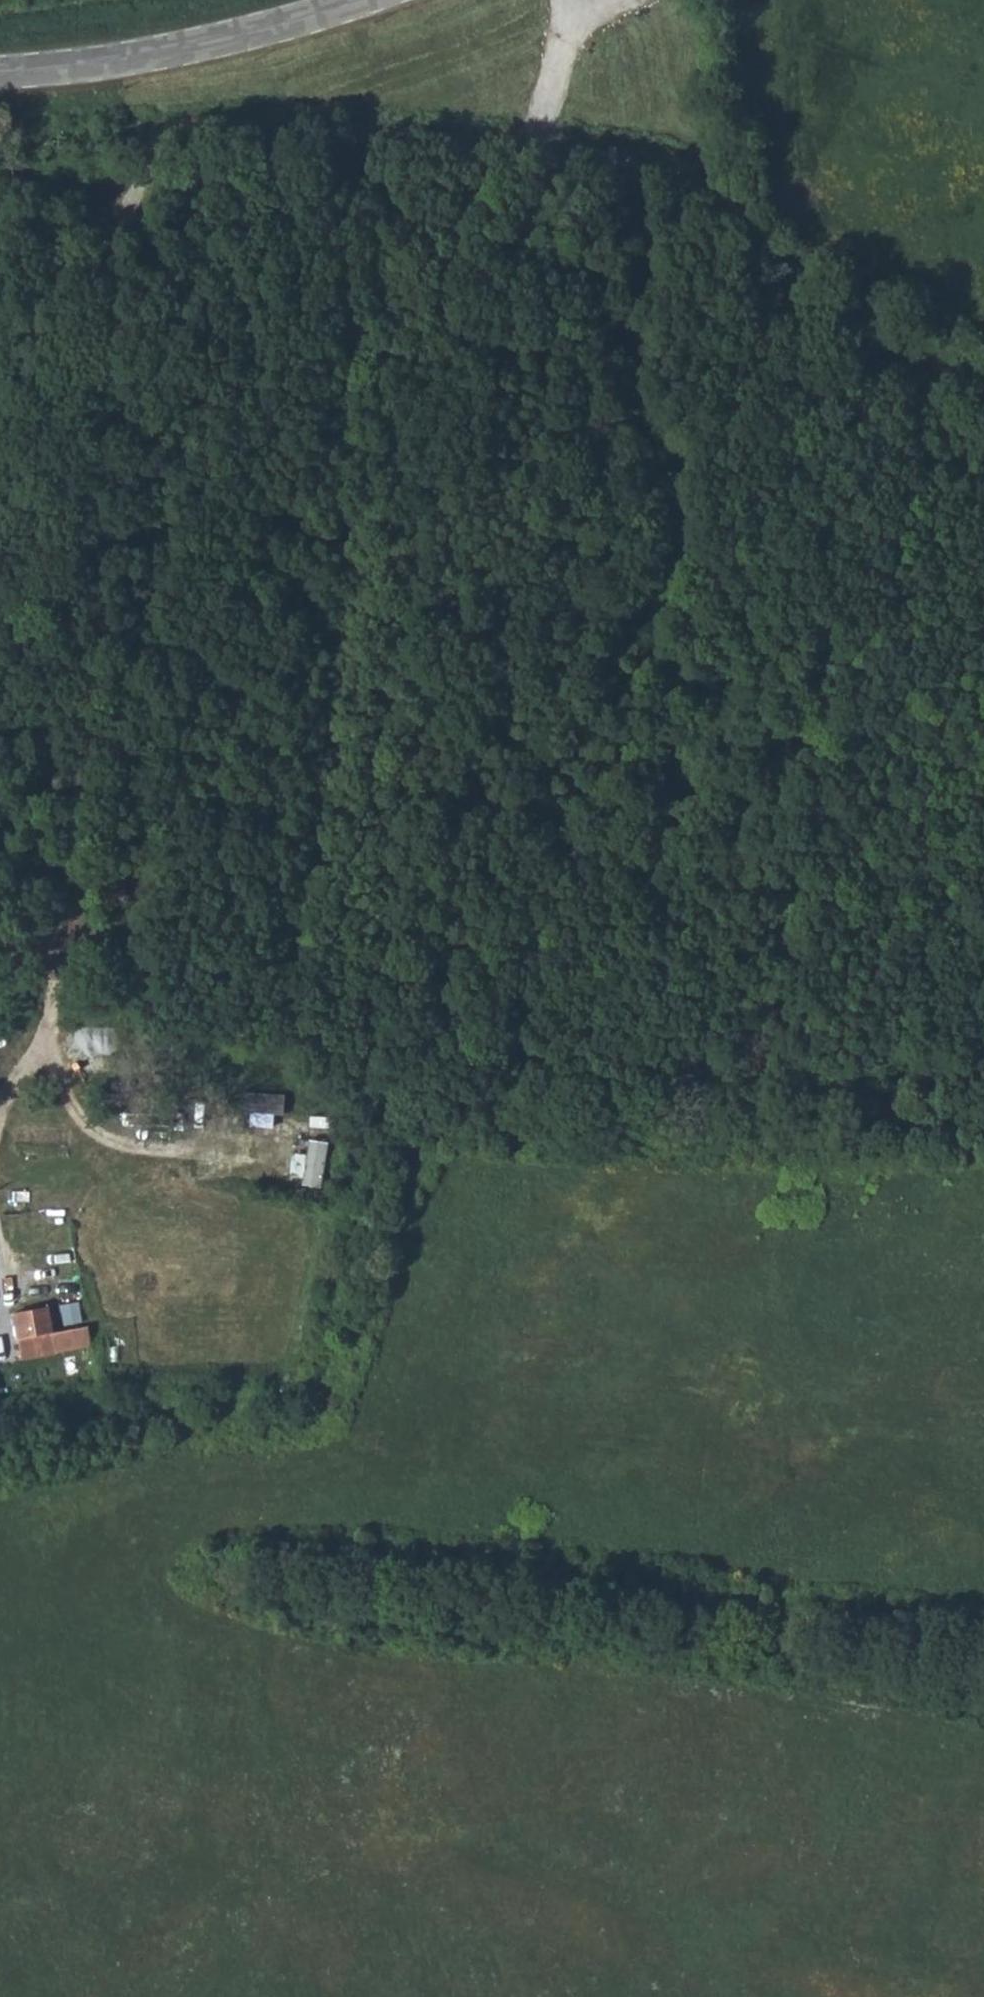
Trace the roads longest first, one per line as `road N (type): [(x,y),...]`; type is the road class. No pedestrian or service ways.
road 1 (track): [(983,388),(778,278),(697,192),(620,162),(532,154)]
road 2 (track): [(532,154),(353,135),(120,130)]
road 3 (tertiary): [(360,0),(265,30),(108,62),(0,72)]

